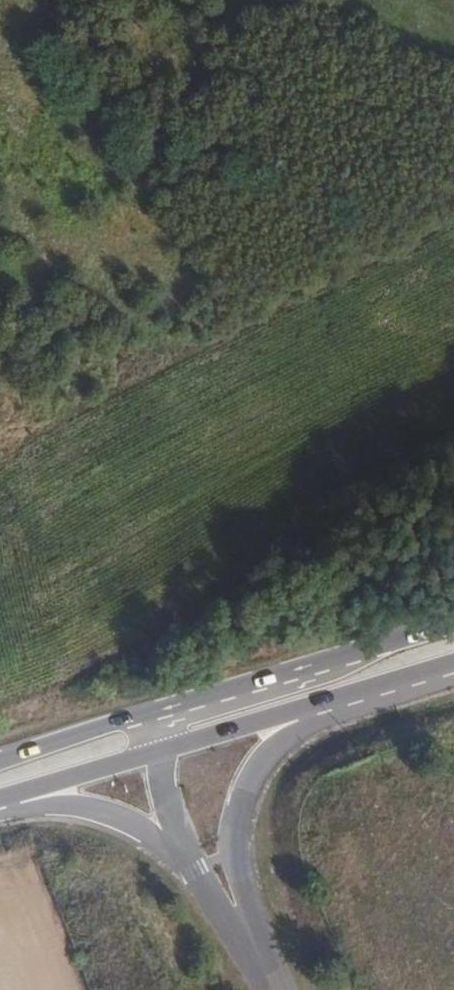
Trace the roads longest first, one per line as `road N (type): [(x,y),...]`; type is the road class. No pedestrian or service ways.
road 1 (primary): [(297,672),(0,763)]
road 2 (primary): [(159,748),(453,671)]
road 3 (primary): [(0,800),(159,748)]
road 4 (primary): [(453,624),(297,672)]
road 5 (primary): [(297,672),(190,724),(159,748)]

